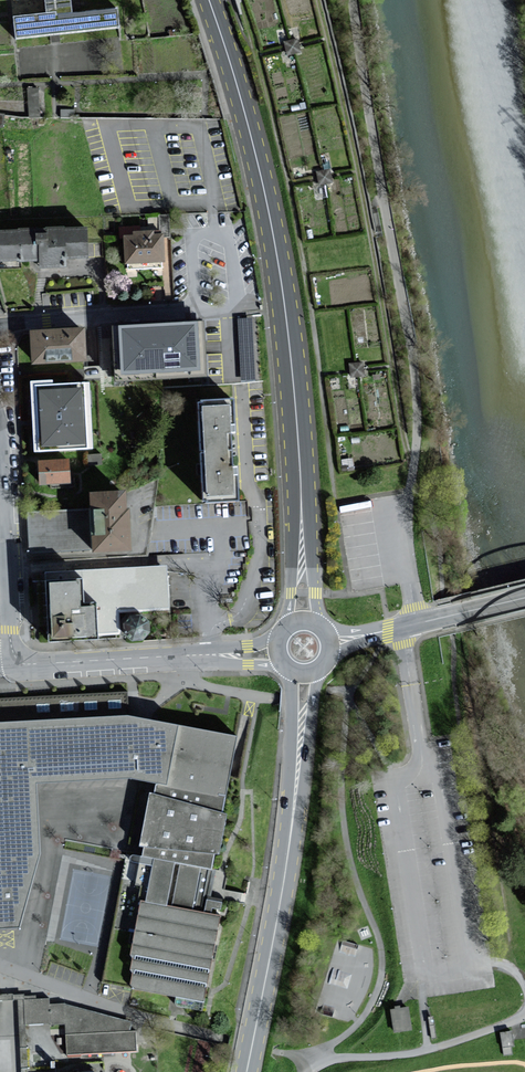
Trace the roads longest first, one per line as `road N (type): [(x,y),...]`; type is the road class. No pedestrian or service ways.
road 1 (motorway): [(258,0),(294,103),(351,384),(452,1071)]
road 2 (motorway): [(489,1071),(364,260),(303,0)]
road 3 (residential): [(0,971),(98,1005),(316,1059),(416,1053),(524,1014)]
road 4 (primary): [(210,0),(273,232),(301,506)]
road 5 (primary): [(294,813),(245,1071)]
road 6 (residential): [(219,655),(12,665)]
road 7 (residential): [(0,326),(187,309)]
road 8 (residential): [(12,665),(0,490)]
road 9 (tertiary): [(524,598),(376,634)]
road 10 (primary): [(294,813),(320,670)]
road 11 (primary): [(288,669),(294,813)]
road 12 (primary): [(321,626),(301,506)]
road 13 (primary): [(301,506),(288,626)]

